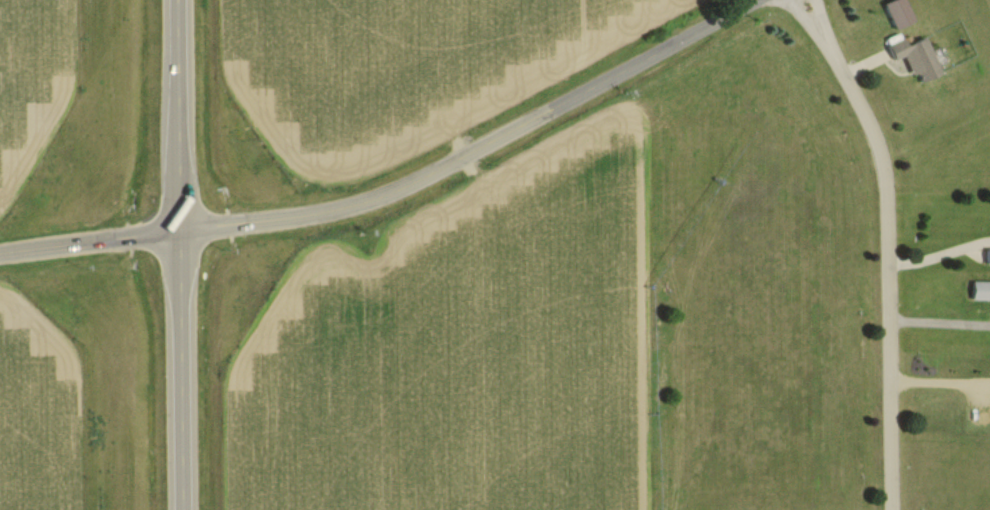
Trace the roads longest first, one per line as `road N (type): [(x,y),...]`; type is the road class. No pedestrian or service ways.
road 1 (residential): [(796,0),(887,155),(891,509)]
road 2 (trunk): [(188,509),(183,0)]
road 3 (tertiary): [(389,194),(768,0)]
road 4 (tertiary): [(0,257),(309,220),(389,194)]

